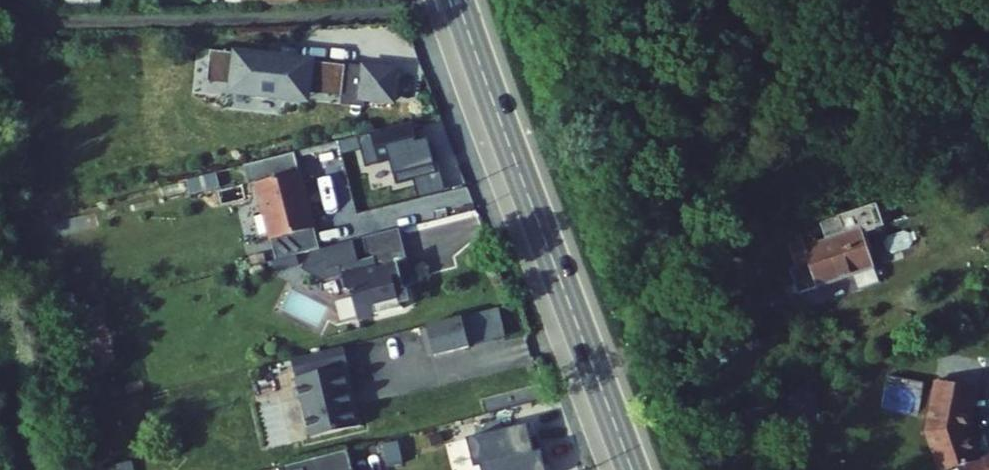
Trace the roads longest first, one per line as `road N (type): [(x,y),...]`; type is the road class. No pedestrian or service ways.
road 1 (primary): [(459,0),(633,469)]

